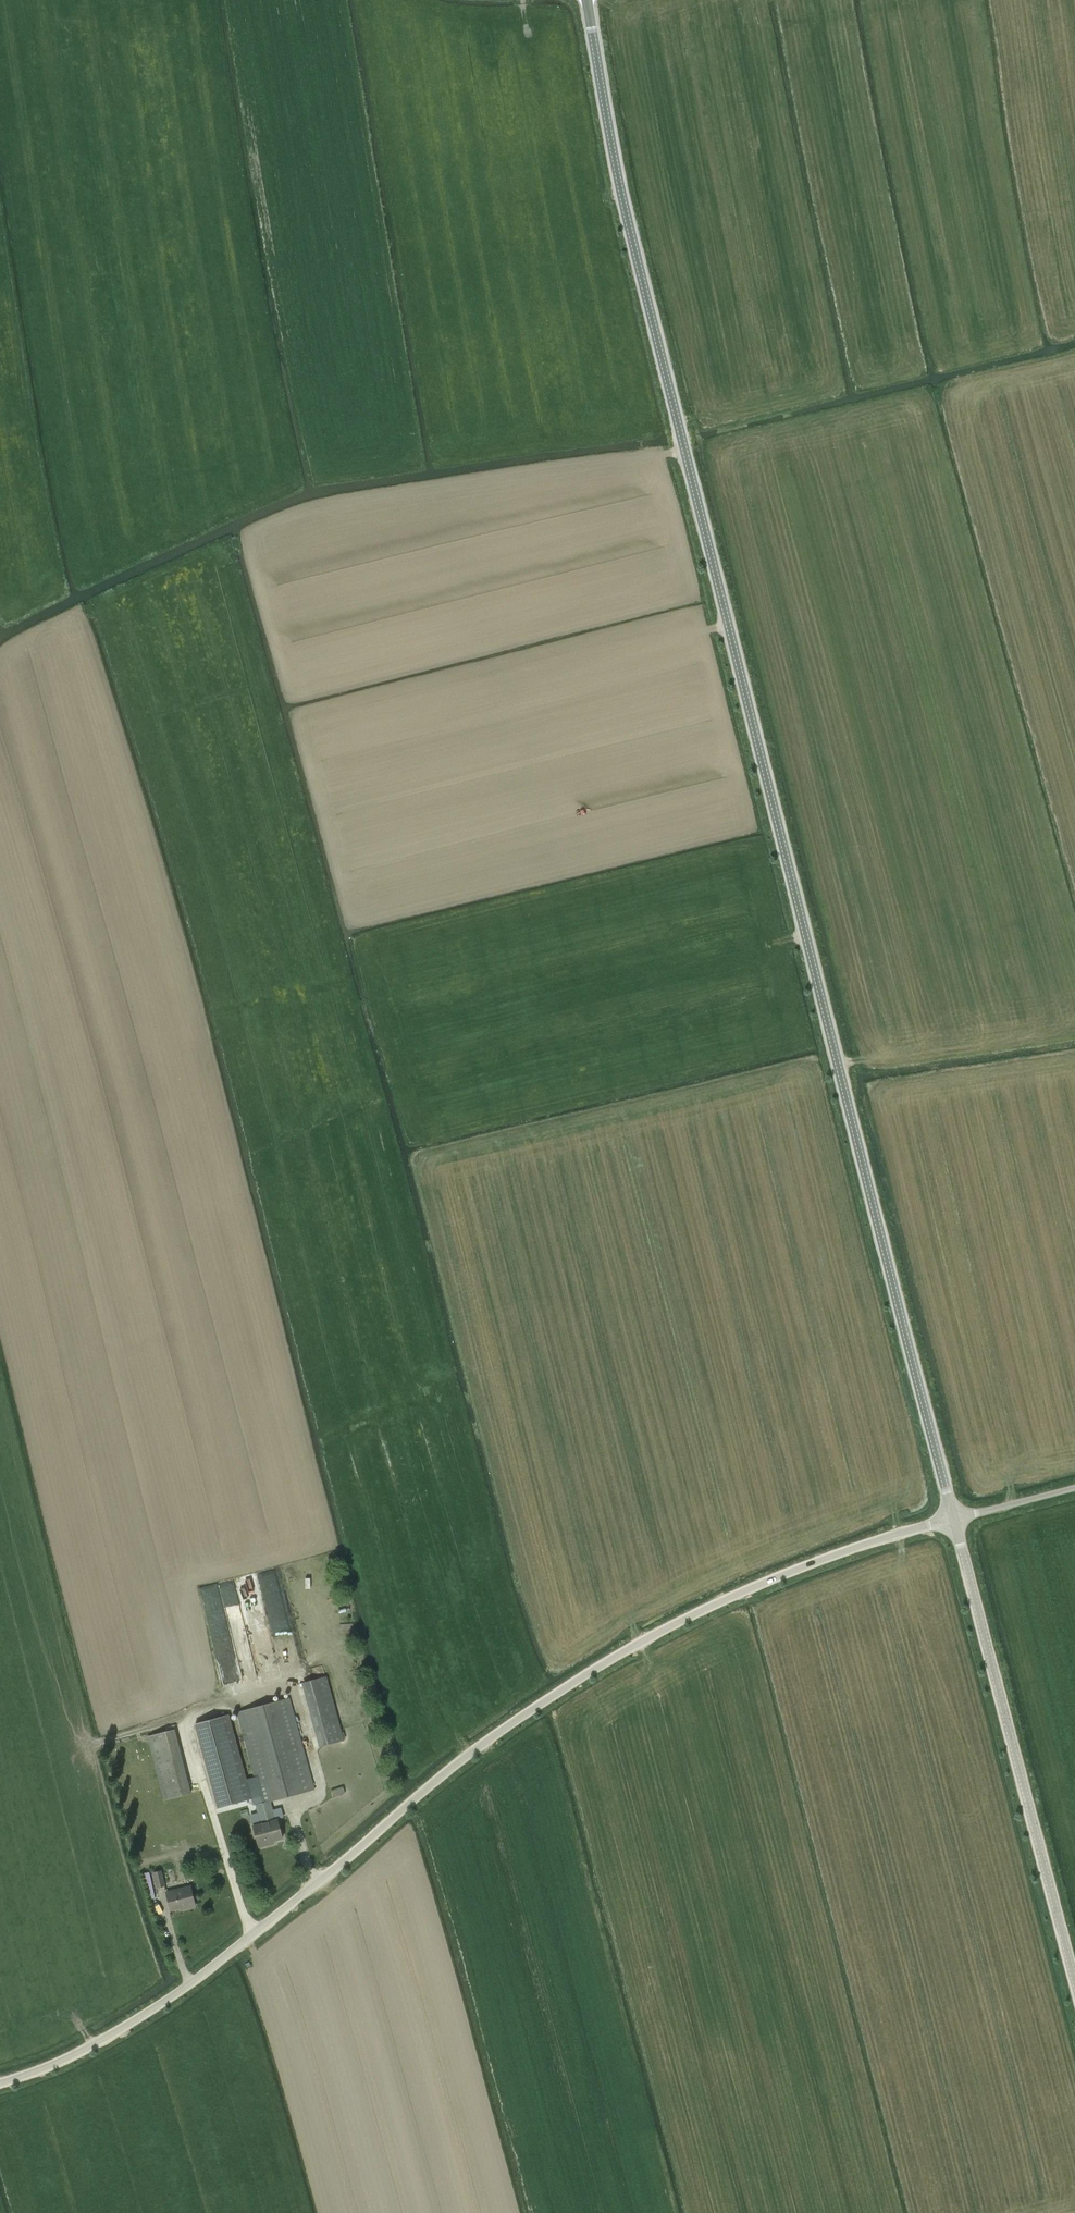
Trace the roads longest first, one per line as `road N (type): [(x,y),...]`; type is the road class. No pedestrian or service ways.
road 1 (tertiary): [(954,1519),(631,232),(587,0)]
road 2 (unclassified): [(0,2087),(76,2057),(182,1995),(481,1746),(617,1658),(810,1566),(954,1519)]
road 3 (tertiary): [(1074,1979),(954,1519)]
road 4 (unclassified): [(954,1519),(1074,1491)]

